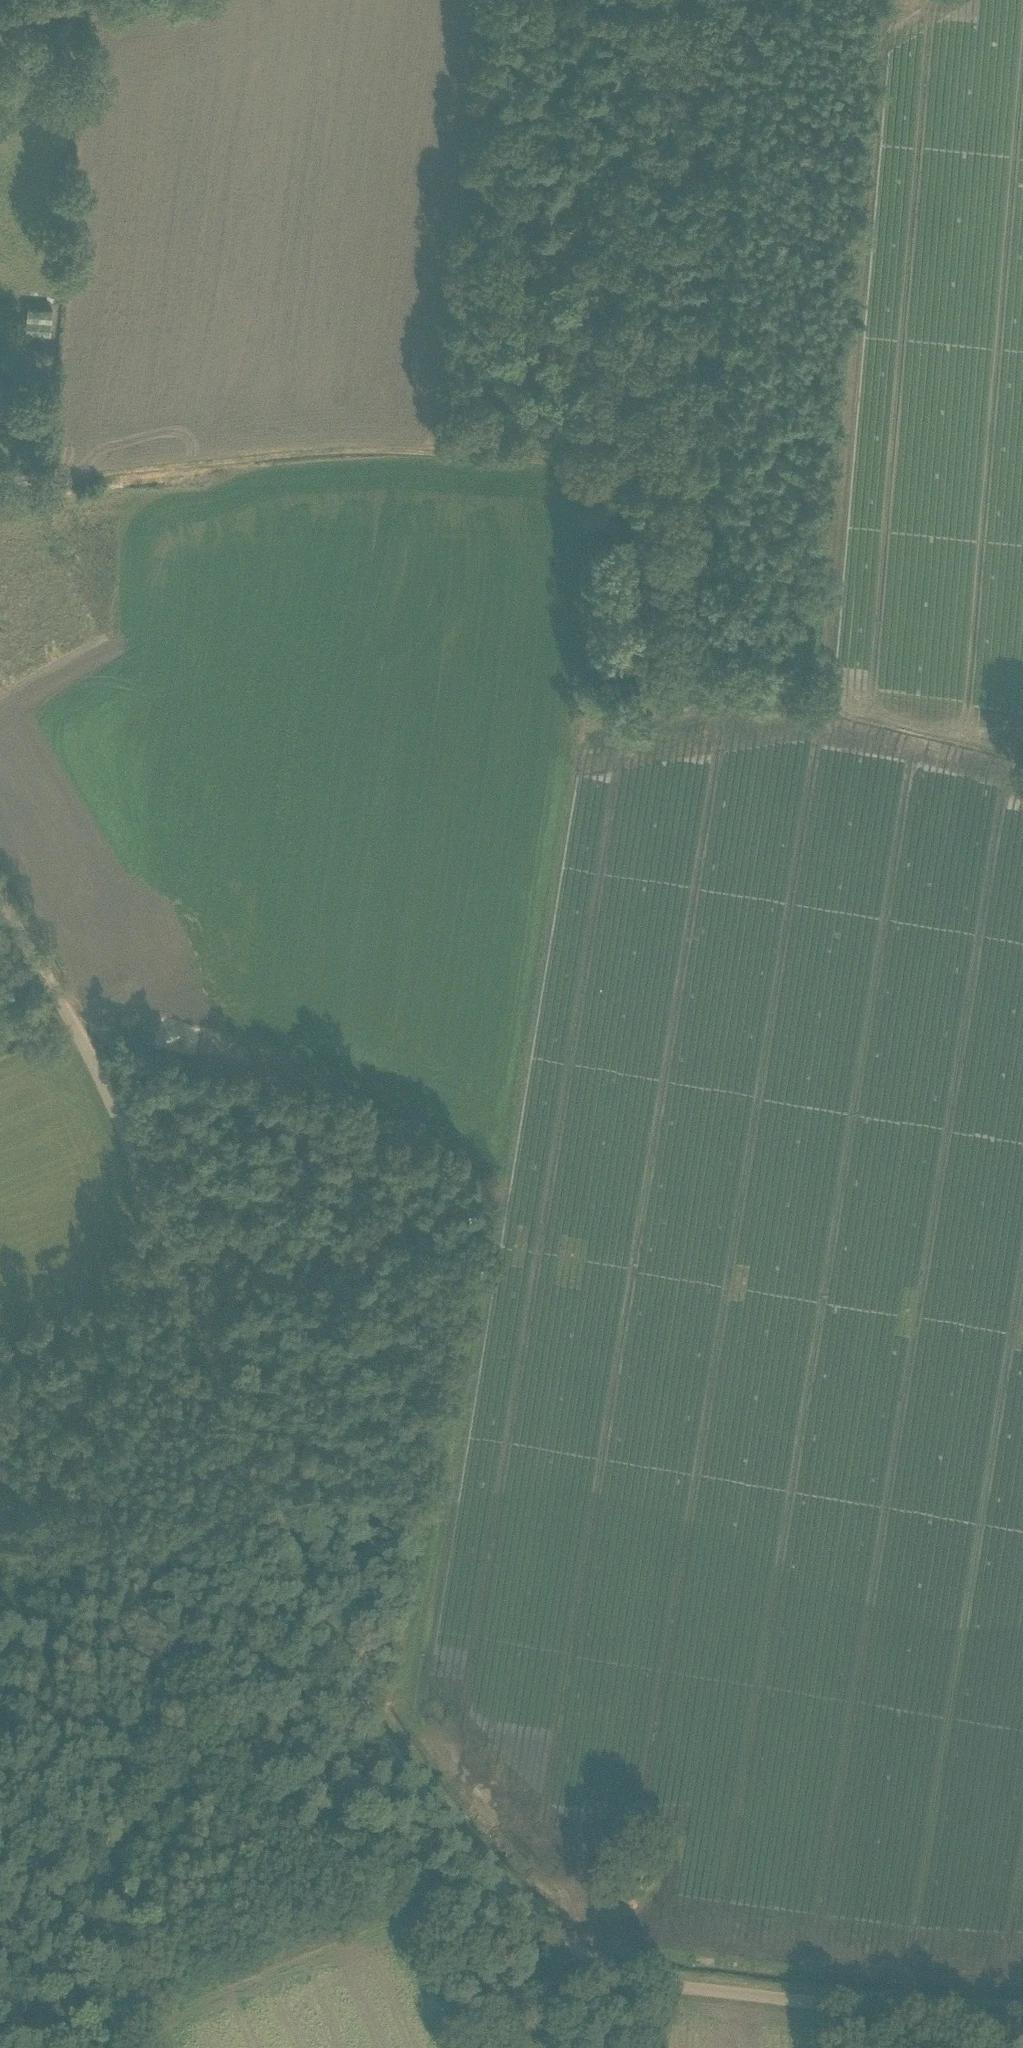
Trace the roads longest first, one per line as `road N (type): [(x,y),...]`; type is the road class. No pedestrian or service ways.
road 1 (unclassified): [(1022,2021),(700,2003),(555,1963),(491,1883),(312,1617),(105,1085),(0,900)]
road 2 (track): [(1022,728),(891,717),(776,659),(706,523),(685,328),(723,0)]
road 3 (track): [(698,455),(345,431),(162,471),(0,480)]
road 4 (track): [(132,1156),(67,1554),(0,1778)]

